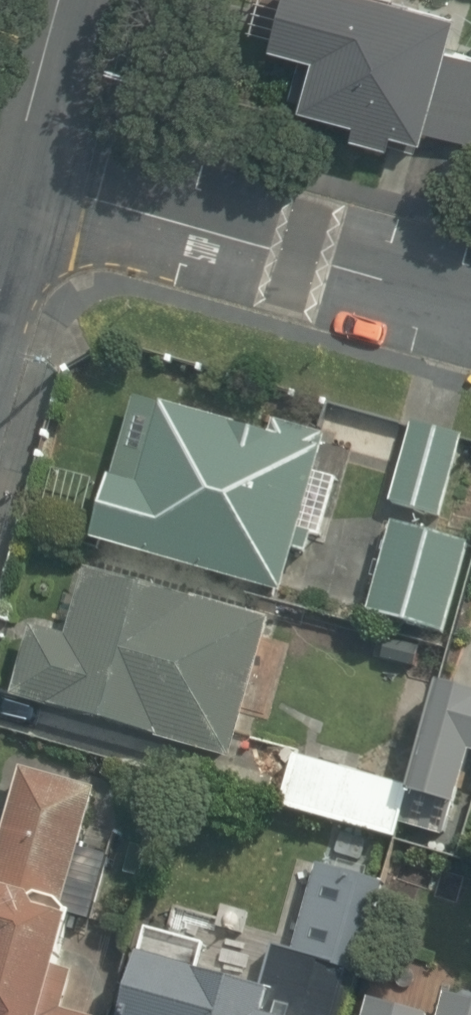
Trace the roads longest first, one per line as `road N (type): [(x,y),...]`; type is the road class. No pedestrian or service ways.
road 1 (residential): [(470,304),(13,177)]
road 2 (residential): [(13,177),(61,0)]

